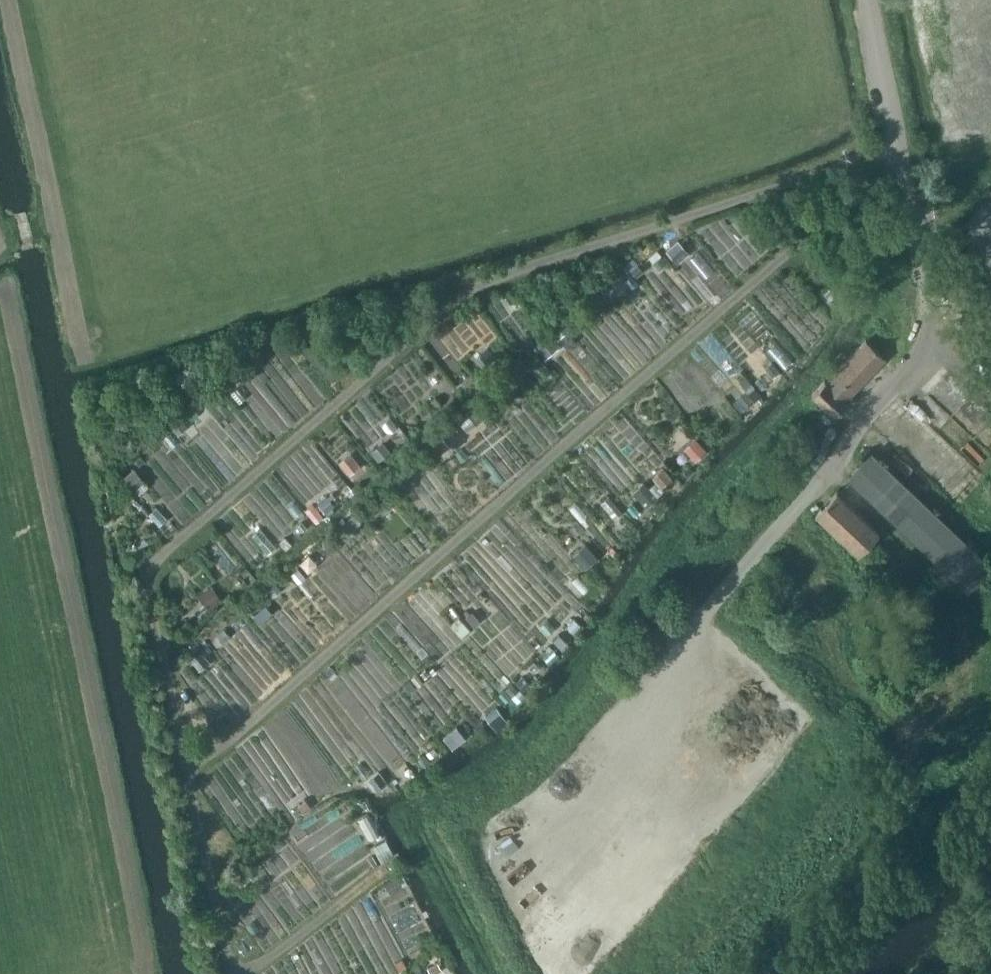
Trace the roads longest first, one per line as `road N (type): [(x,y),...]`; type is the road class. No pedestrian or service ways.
road 1 (track): [(899,148),(467,292),(155,563),(150,596),(229,973)]
road 2 (track): [(184,760),(239,732),(796,246),(873,156)]
road 3 (track): [(377,874),(248,973)]

